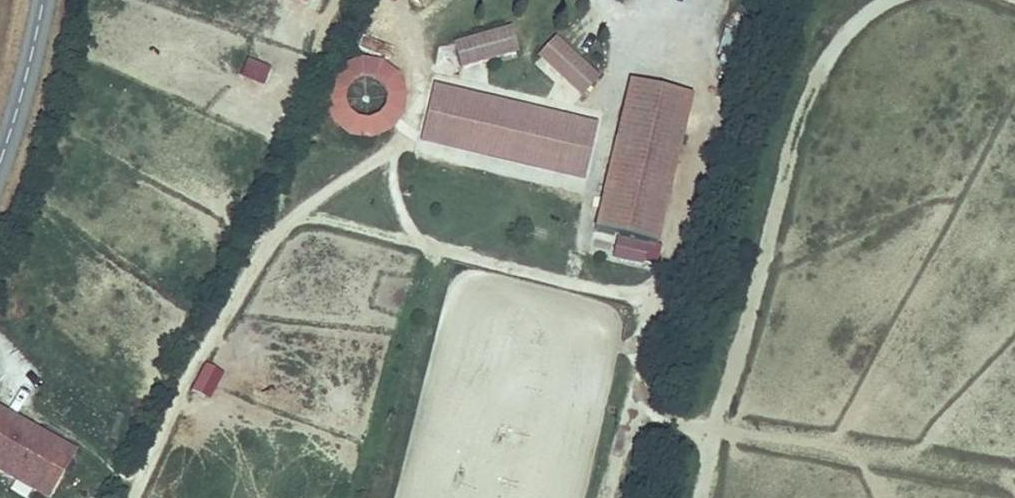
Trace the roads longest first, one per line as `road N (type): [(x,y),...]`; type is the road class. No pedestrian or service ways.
road 1 (tertiary): [(42,0),(0,159)]

